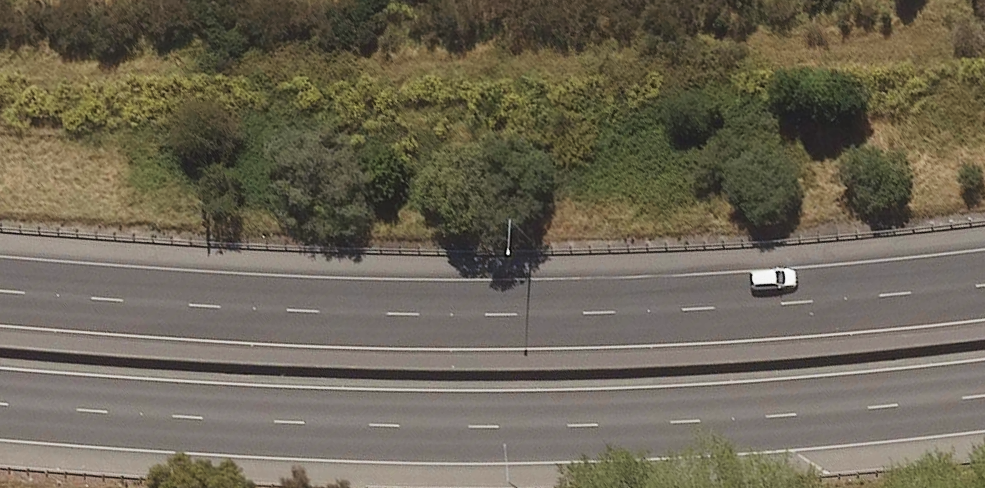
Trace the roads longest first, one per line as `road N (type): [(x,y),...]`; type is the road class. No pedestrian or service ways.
road 1 (motorway): [(984,392),(665,425),(406,426),(0,404)]
road 2 (motorway): [(0,283),(335,309),(594,310),(984,283)]

